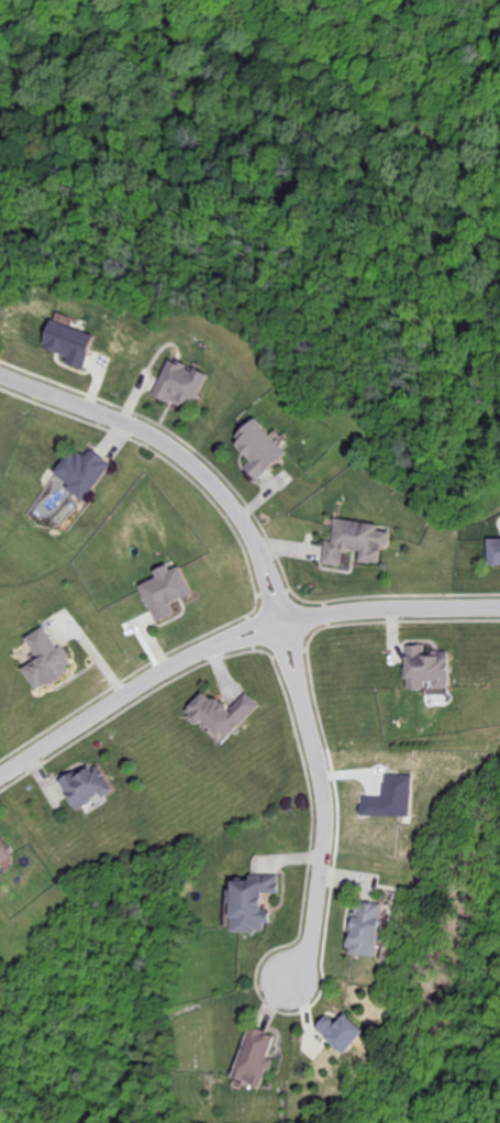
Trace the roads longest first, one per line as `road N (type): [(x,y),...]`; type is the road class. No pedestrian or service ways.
road 1 (residential): [(245,525),(205,476),(151,436),(0,378)]
road 2 (residential): [(207,647),(0,775)]
road 3 (residential): [(313,741),(325,844),(310,949),(293,973)]
road 4 (residential): [(289,619),(499,608)]
road 5 (residential): [(313,741),(289,619)]

